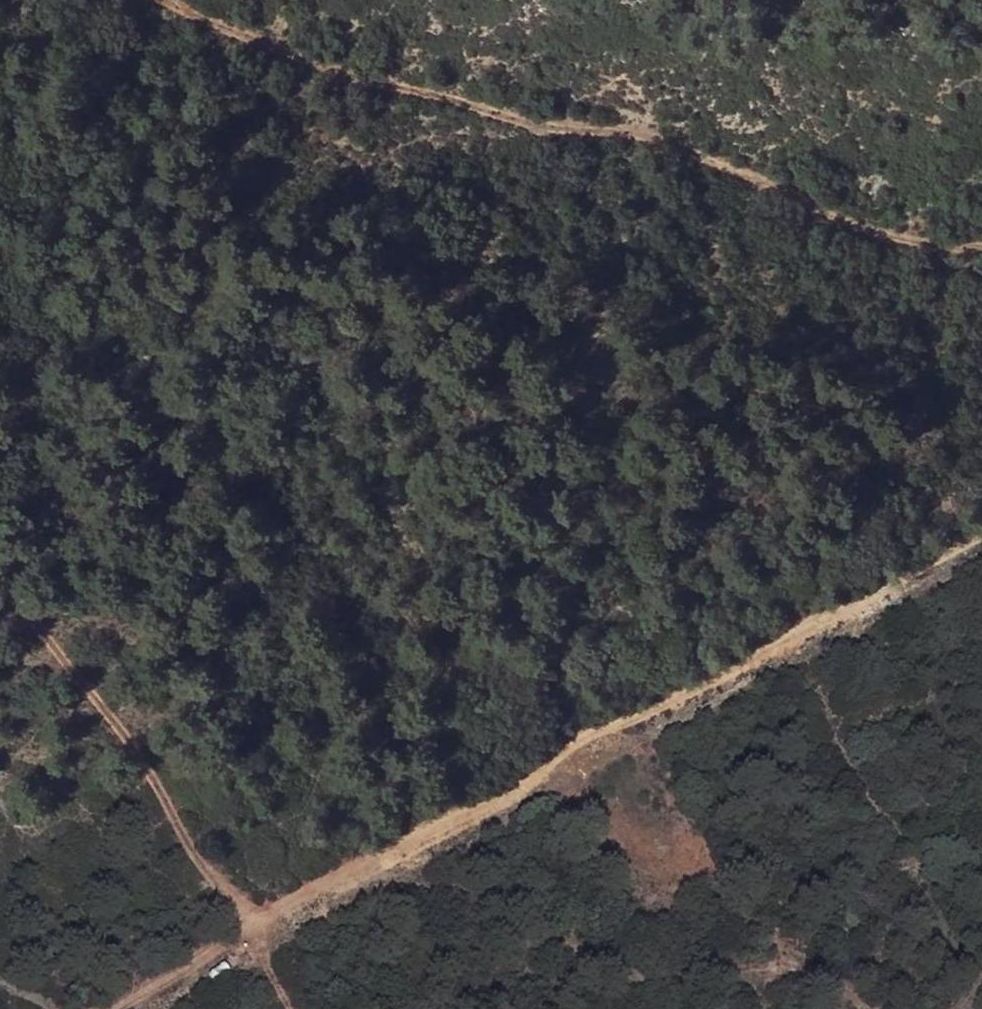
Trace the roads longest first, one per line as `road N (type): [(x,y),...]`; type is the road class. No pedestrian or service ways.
road 1 (track): [(981,535),(94,1008)]
road 2 (track): [(981,245),(882,241),(797,193),(663,137),(541,131),(359,79),(156,0)]
road 3 (track): [(294,1008),(252,927),(194,853),(136,750),(0,580)]

